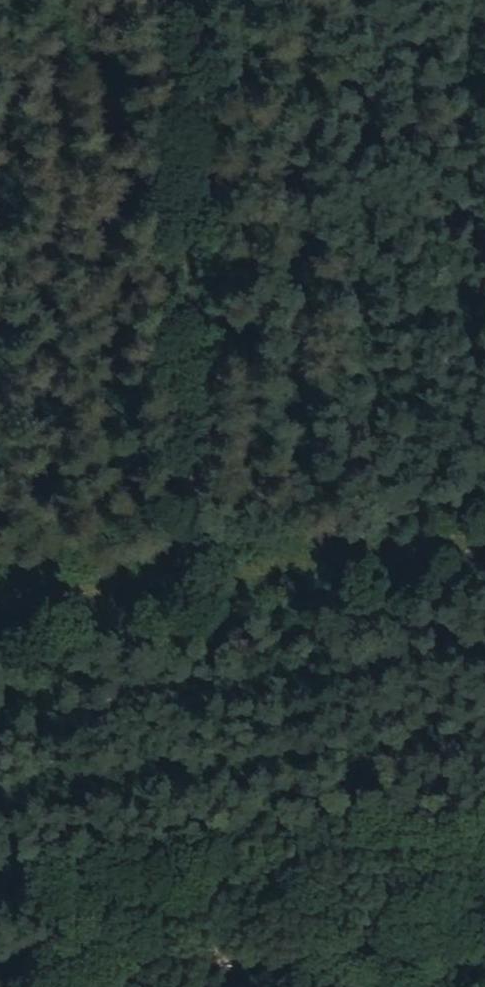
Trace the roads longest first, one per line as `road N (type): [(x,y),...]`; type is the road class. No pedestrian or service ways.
road 1 (track): [(0,613),(484,546)]

